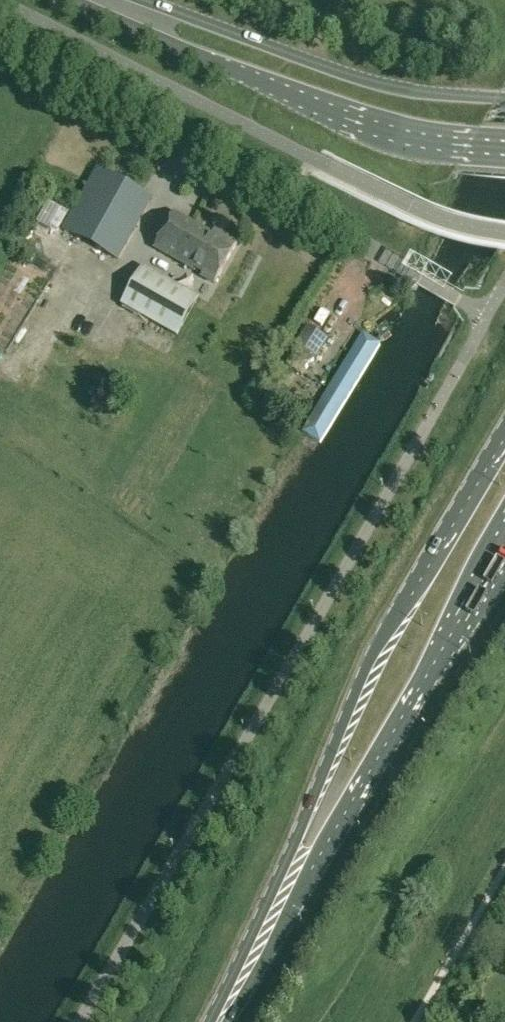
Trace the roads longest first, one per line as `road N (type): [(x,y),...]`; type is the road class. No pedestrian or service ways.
road 1 (primary): [(504,440),(381,643),(216,1021)]
road 2 (primary): [(224,1021),(504,550)]
road 3 (residential): [(418,275),(0,32)]
road 4 (tertiary): [(66,0),(380,131),(504,147)]
road 5 (tertiary): [(504,98),(372,83),(144,0)]

